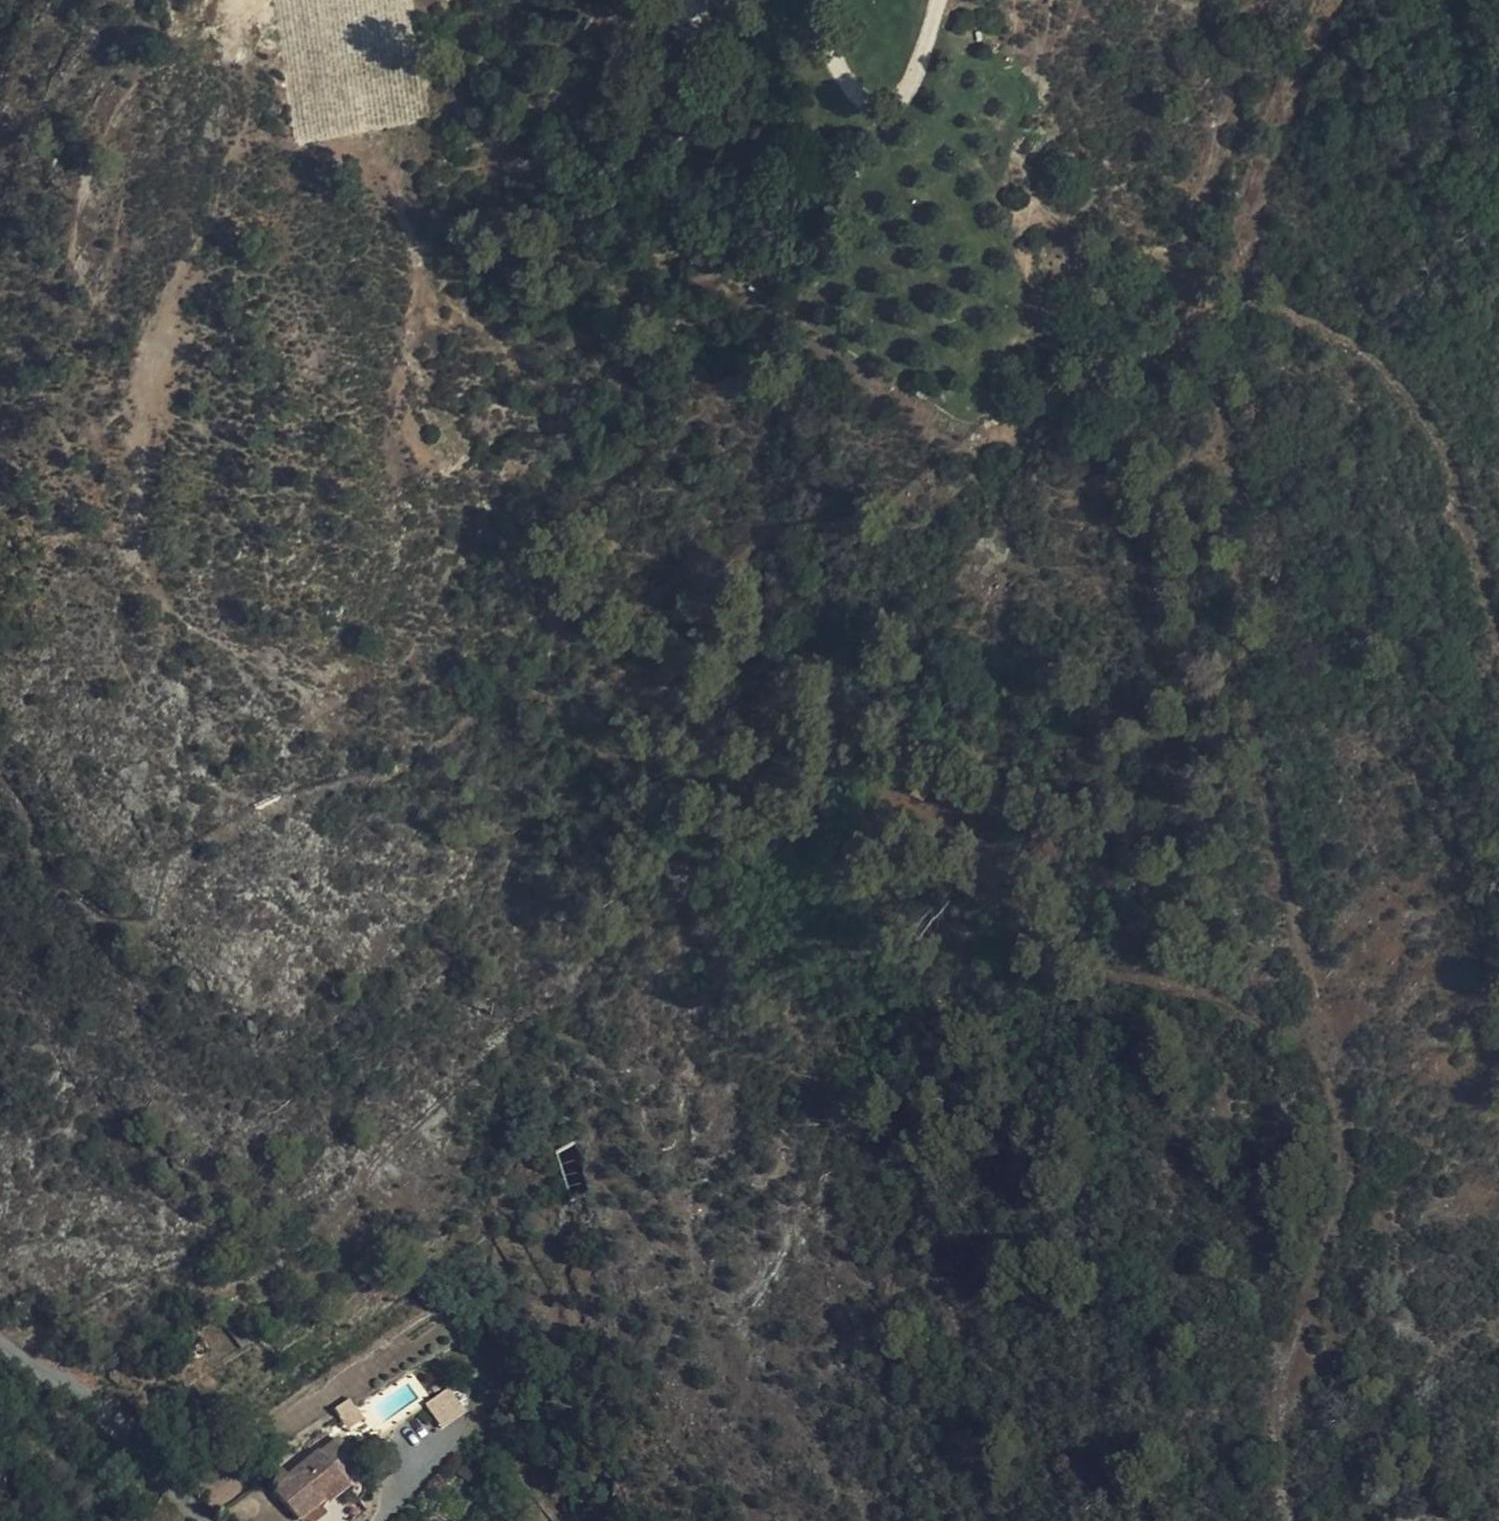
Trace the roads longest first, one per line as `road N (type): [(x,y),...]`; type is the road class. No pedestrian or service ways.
road 1 (residential): [(0,1328),(115,1403),(231,1520)]
road 2 (track): [(812,0),(838,76),(868,107),(899,100),(920,73),(940,0)]

